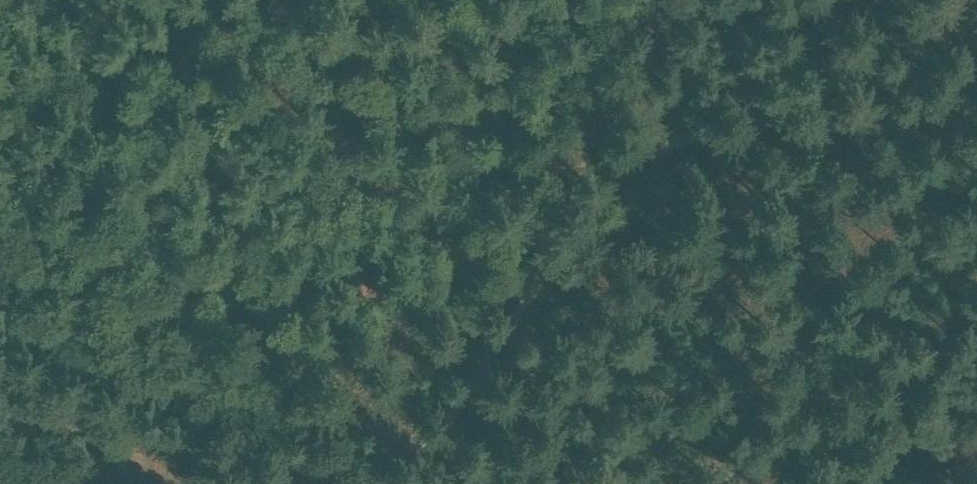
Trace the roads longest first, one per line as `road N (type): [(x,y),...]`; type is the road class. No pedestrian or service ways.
road 1 (track): [(373,483),(567,80),(636,0)]
road 2 (unclassified): [(133,483),(0,423)]

